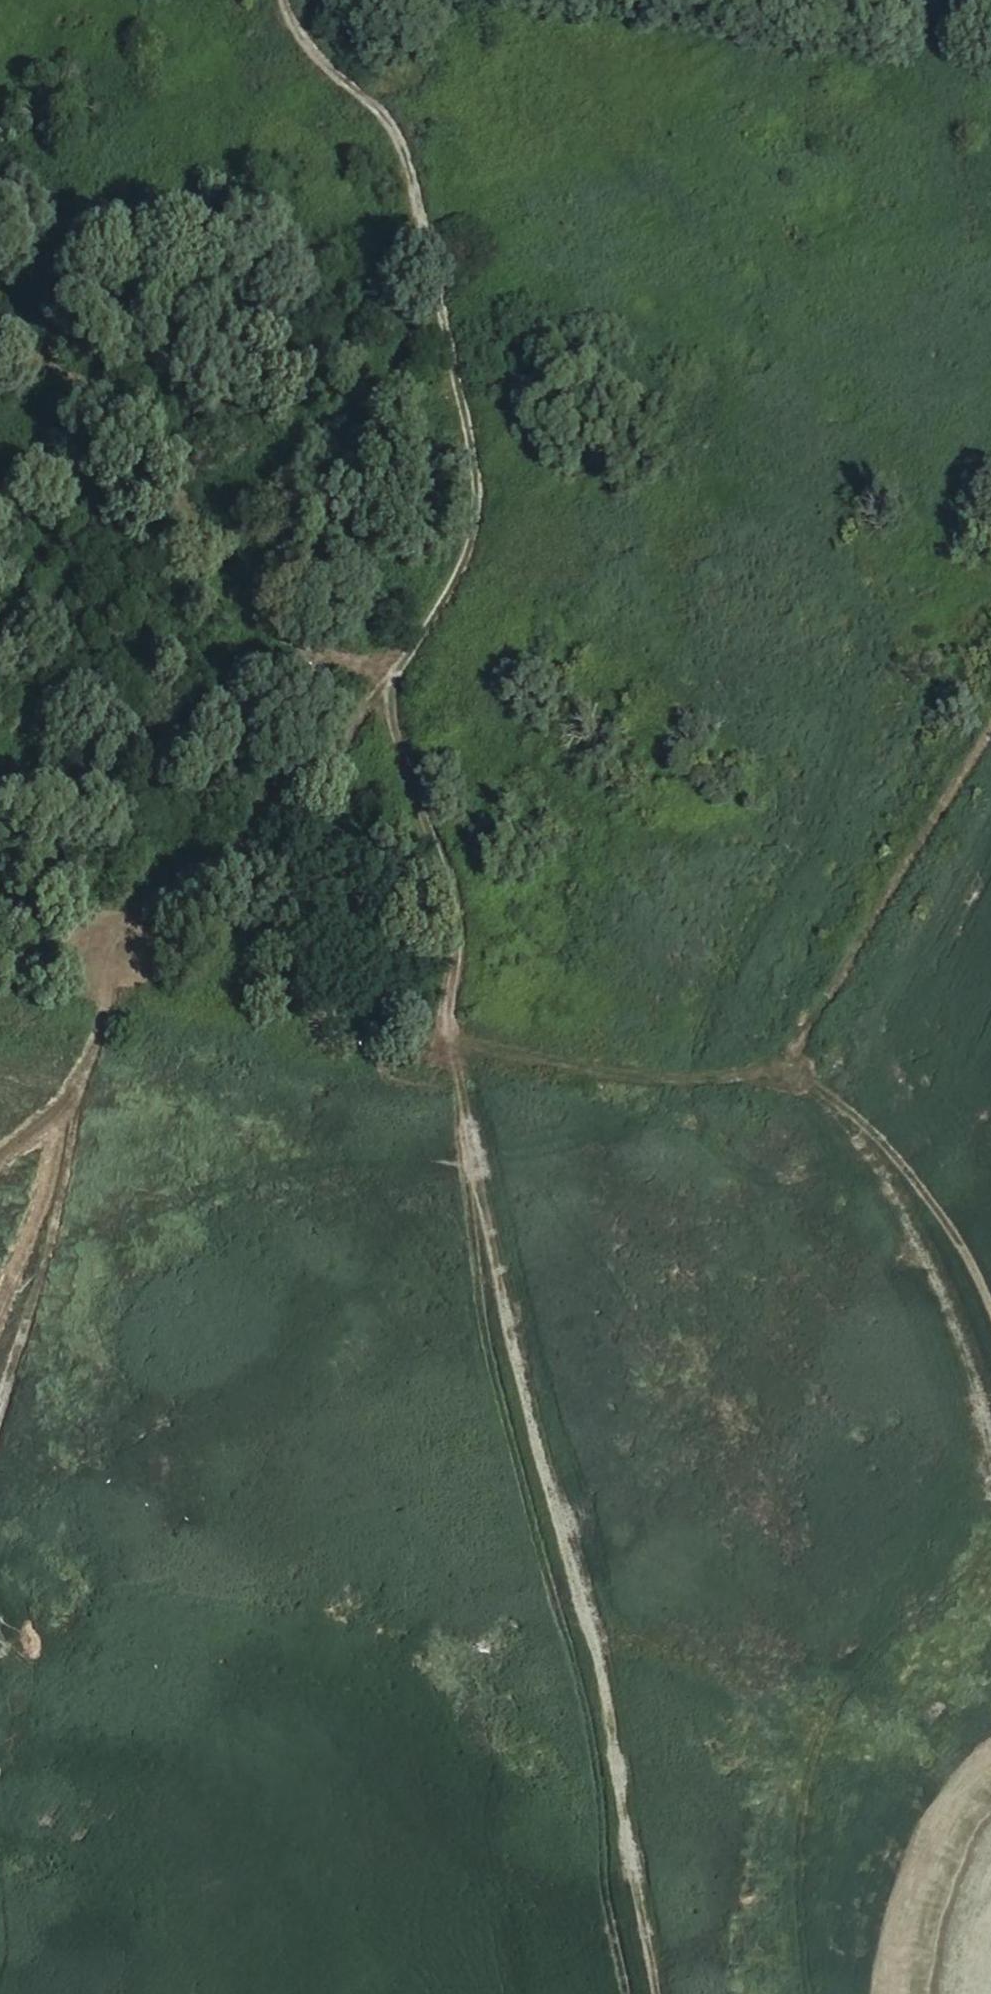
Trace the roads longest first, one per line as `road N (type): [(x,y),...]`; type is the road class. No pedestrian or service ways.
road 1 (track): [(662,1993),(589,1623),(541,1456),(514,1286),(451,1008),(451,896),(386,711),(393,661),(438,610),(469,555),(471,502),(435,305),(400,137),(376,105),(330,74),(297,31),(286,0)]
road 2 (track): [(990,1389),(888,1165),(835,1097),(795,1079),(707,1083),(601,1076),(458,1038)]

